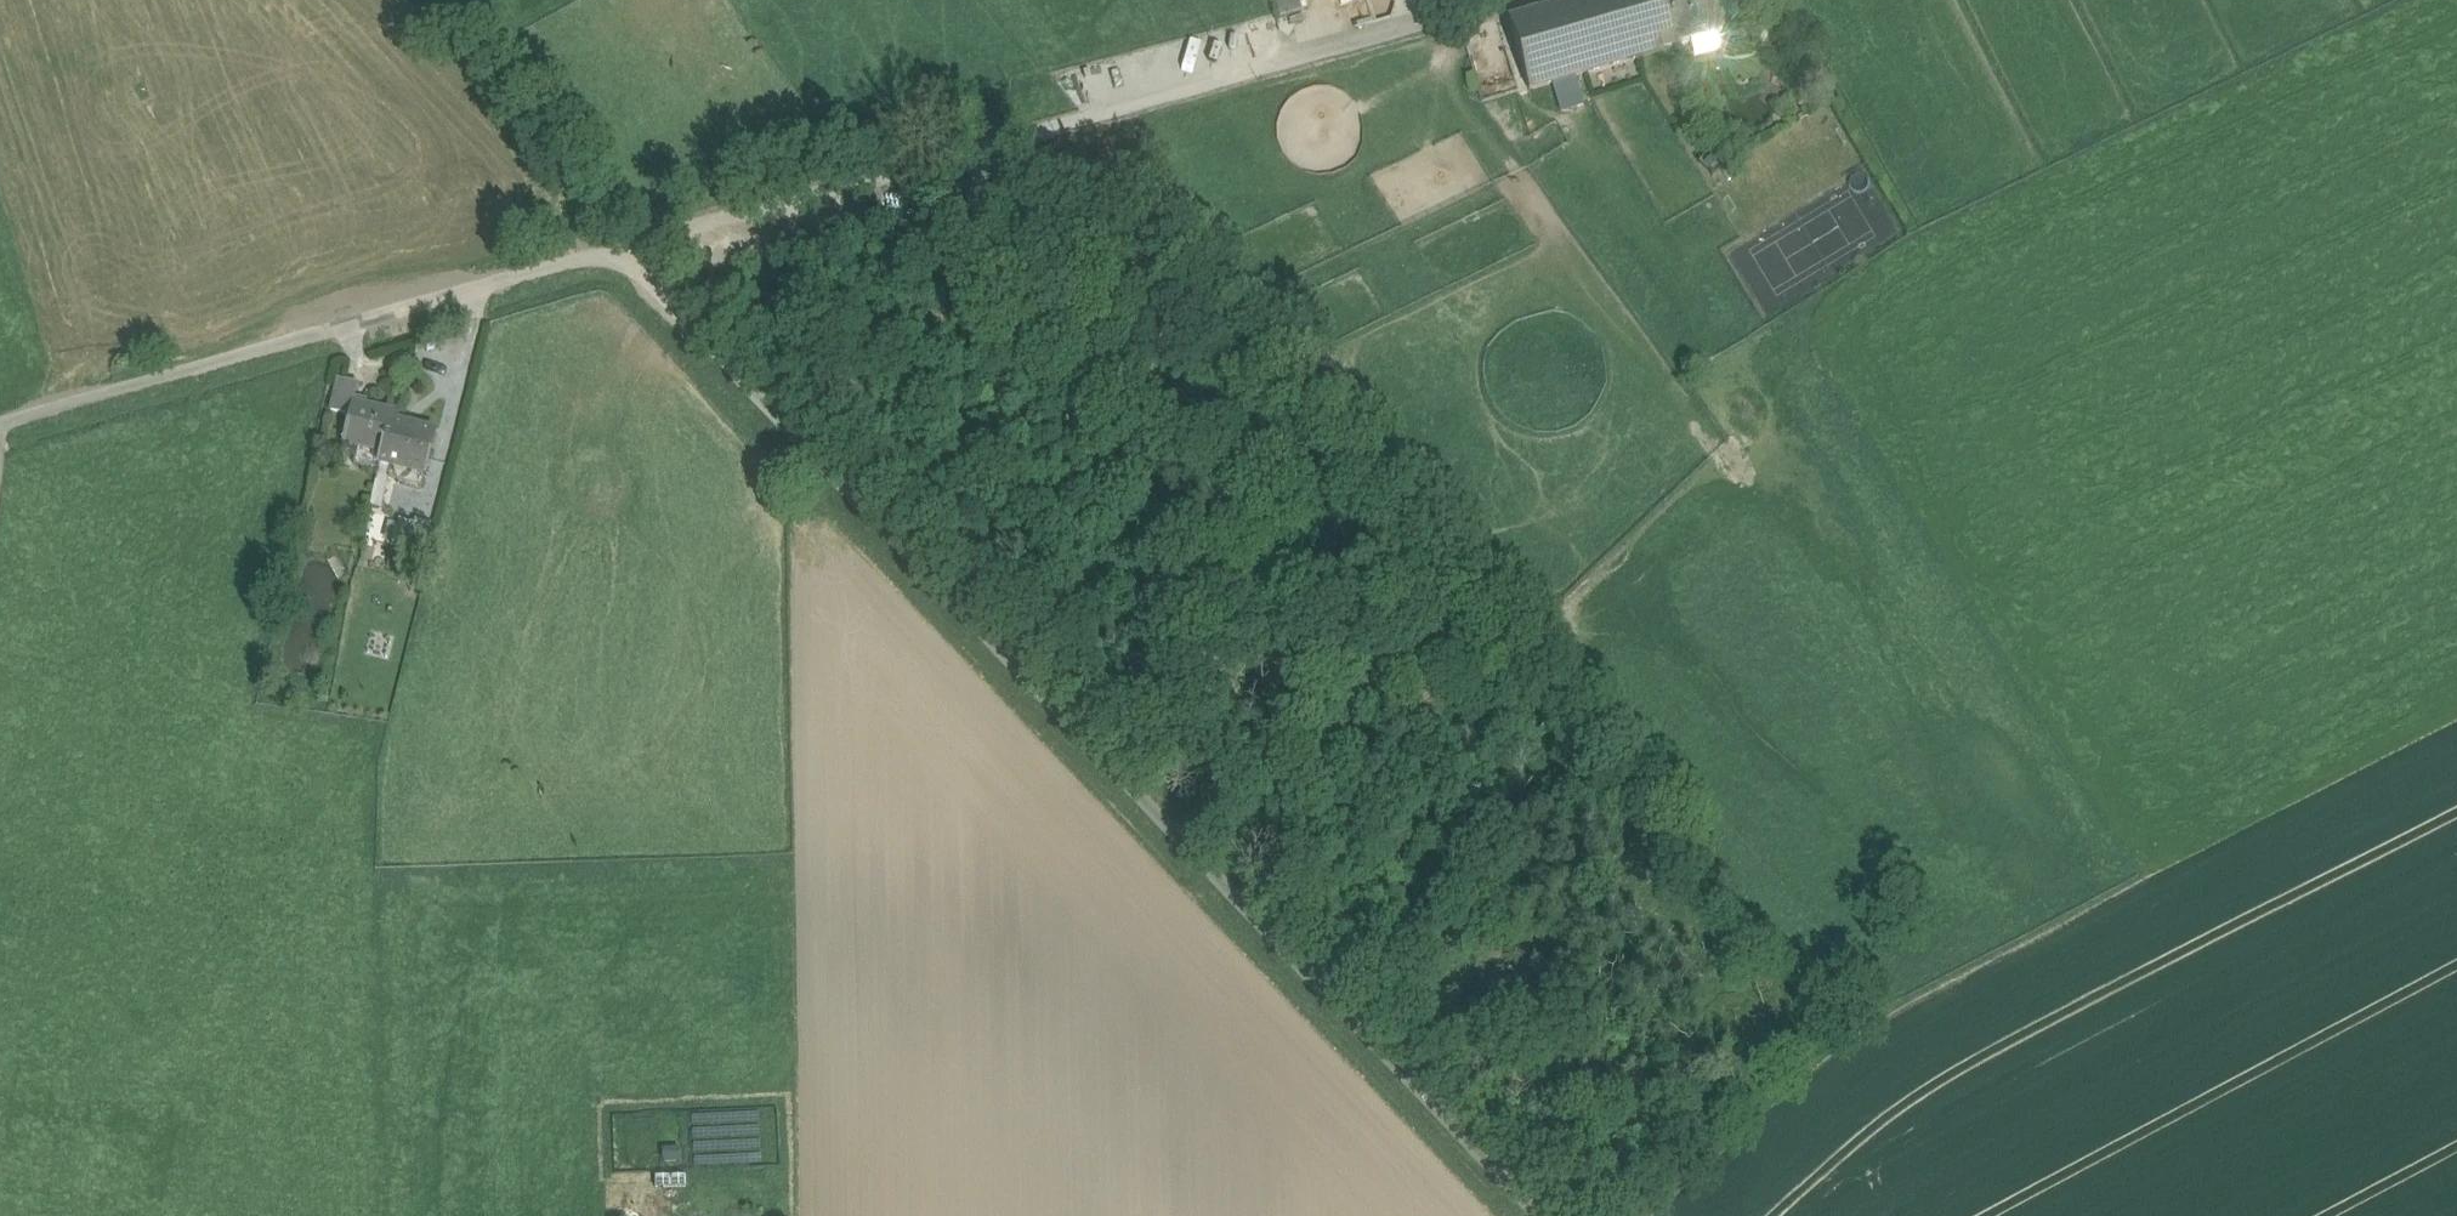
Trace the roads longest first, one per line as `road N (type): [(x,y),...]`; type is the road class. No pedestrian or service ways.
road 1 (unclassified): [(0,422),(601,248),(626,260),(1540,1215)]

